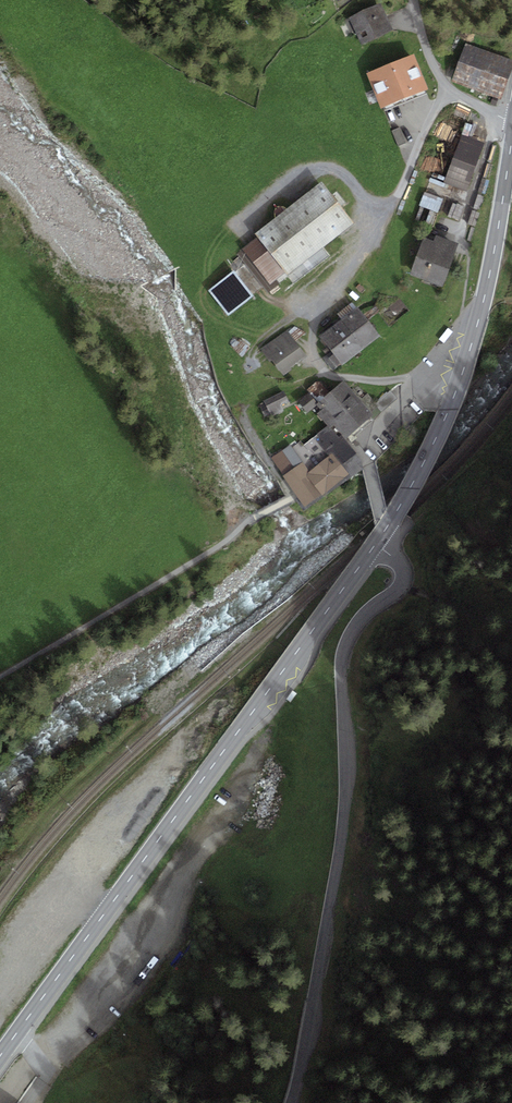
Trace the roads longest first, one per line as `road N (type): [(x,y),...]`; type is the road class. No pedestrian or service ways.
road 1 (secondary): [(380,546),(0,1059)]
road 2 (residential): [(295,1102),(344,816),(342,663),(357,623),(403,579),(395,556),(380,546)]
road 3 (secondary): [(511,133),(492,263),(457,393),(380,546)]
road 4 (track): [(291,501),(0,671)]
road 5 (track): [(116,903),(72,871),(40,893),(0,970)]
road 6 (tertiary): [(511,121),(449,87),(415,0)]

